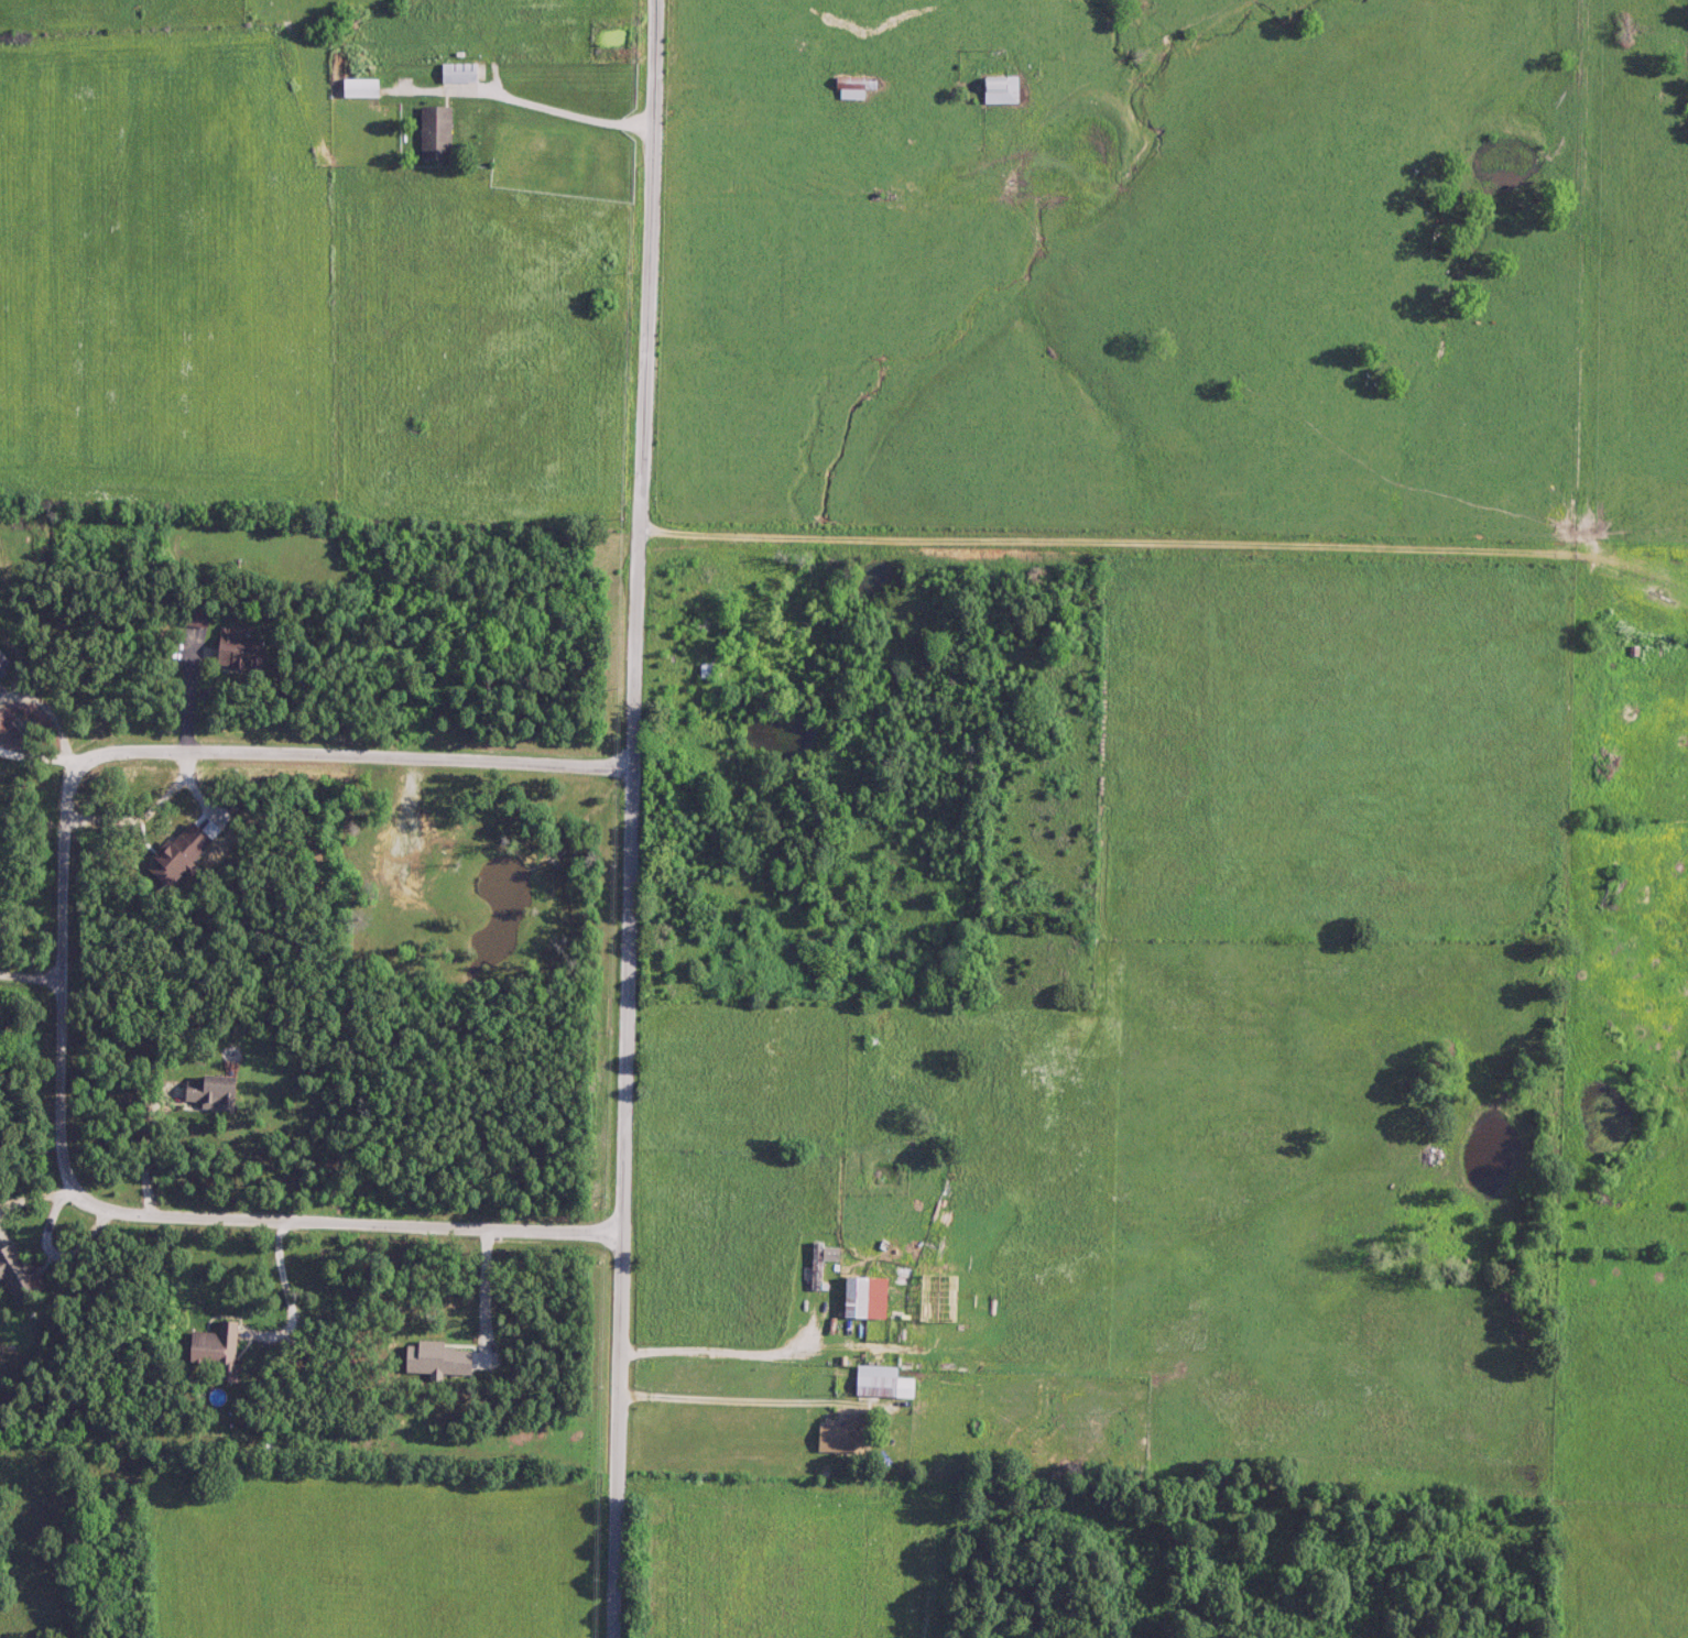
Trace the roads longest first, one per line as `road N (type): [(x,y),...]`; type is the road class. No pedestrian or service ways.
road 1 (residential): [(659,0),(614,1637)]
road 2 (residential): [(642,518),(691,538),(997,537),(1687,560)]

